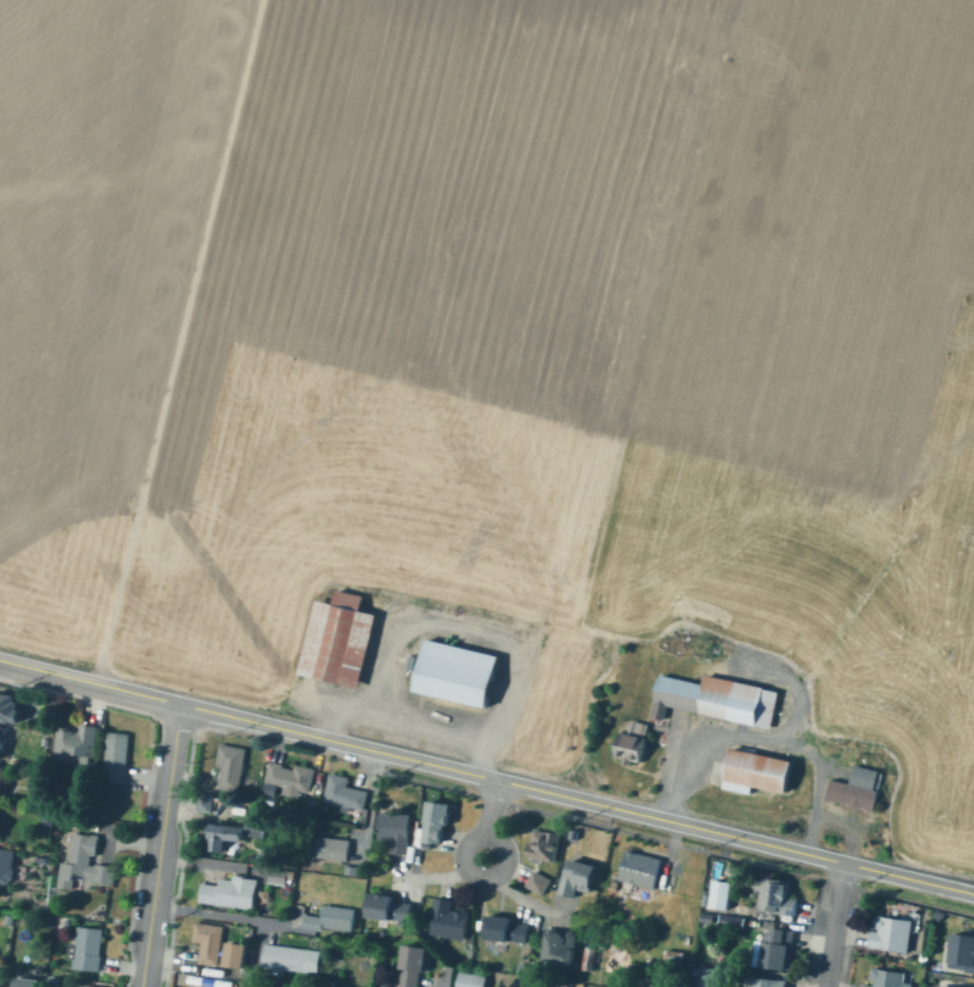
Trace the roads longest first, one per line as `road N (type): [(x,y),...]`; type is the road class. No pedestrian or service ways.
road 1 (tertiary): [(176,703),(973,892)]
road 2 (residential): [(251,368),(926,526)]
road 3 (residential): [(973,709),(398,576)]
road 4 (residential): [(848,862),(973,337)]
road 5 (track): [(257,0),(134,498)]
road 6 (residential): [(176,703),(257,348)]
road 7 (residential): [(176,703),(143,986)]
road 8 (residential): [(582,427),(539,608)]
road 9 (tertiary): [(0,660),(176,703)]
road 10 (residential): [(848,862),(828,986)]

